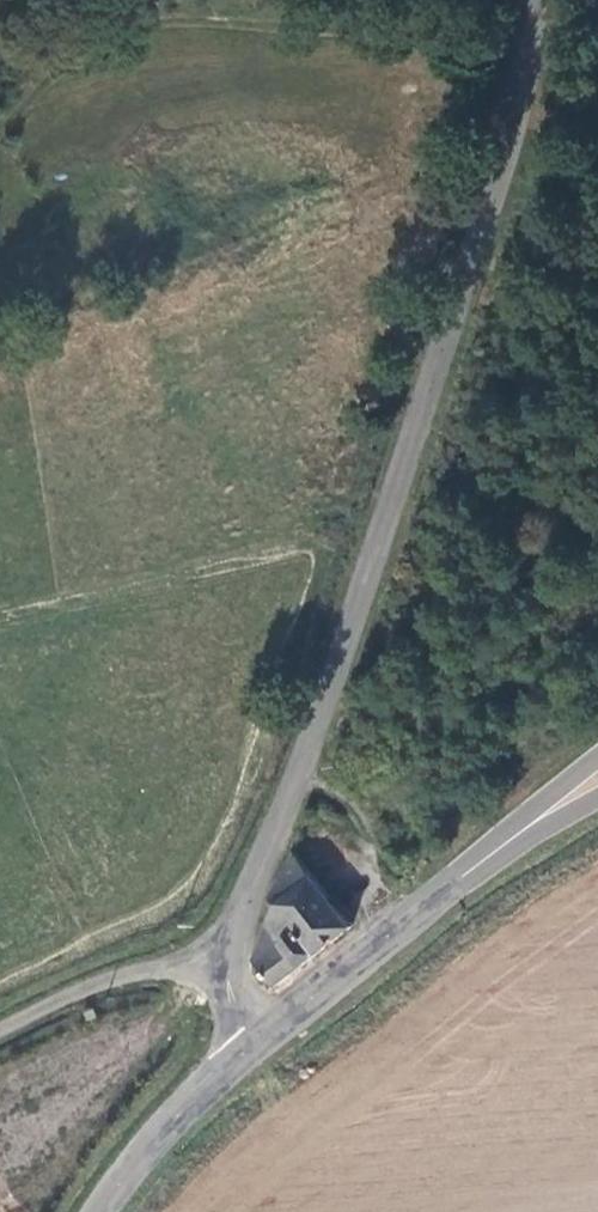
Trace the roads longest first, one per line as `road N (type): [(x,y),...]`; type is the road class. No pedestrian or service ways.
road 1 (tertiary): [(528,0),(505,145),(292,788),(226,951),(241,1055)]
road 2 (tertiary): [(241,1055),(597,768)]
road 3 (track): [(0,1031),(77,992),(226,951)]
road 4 (tertiary): [(99,1211),(171,1124),(241,1055)]

